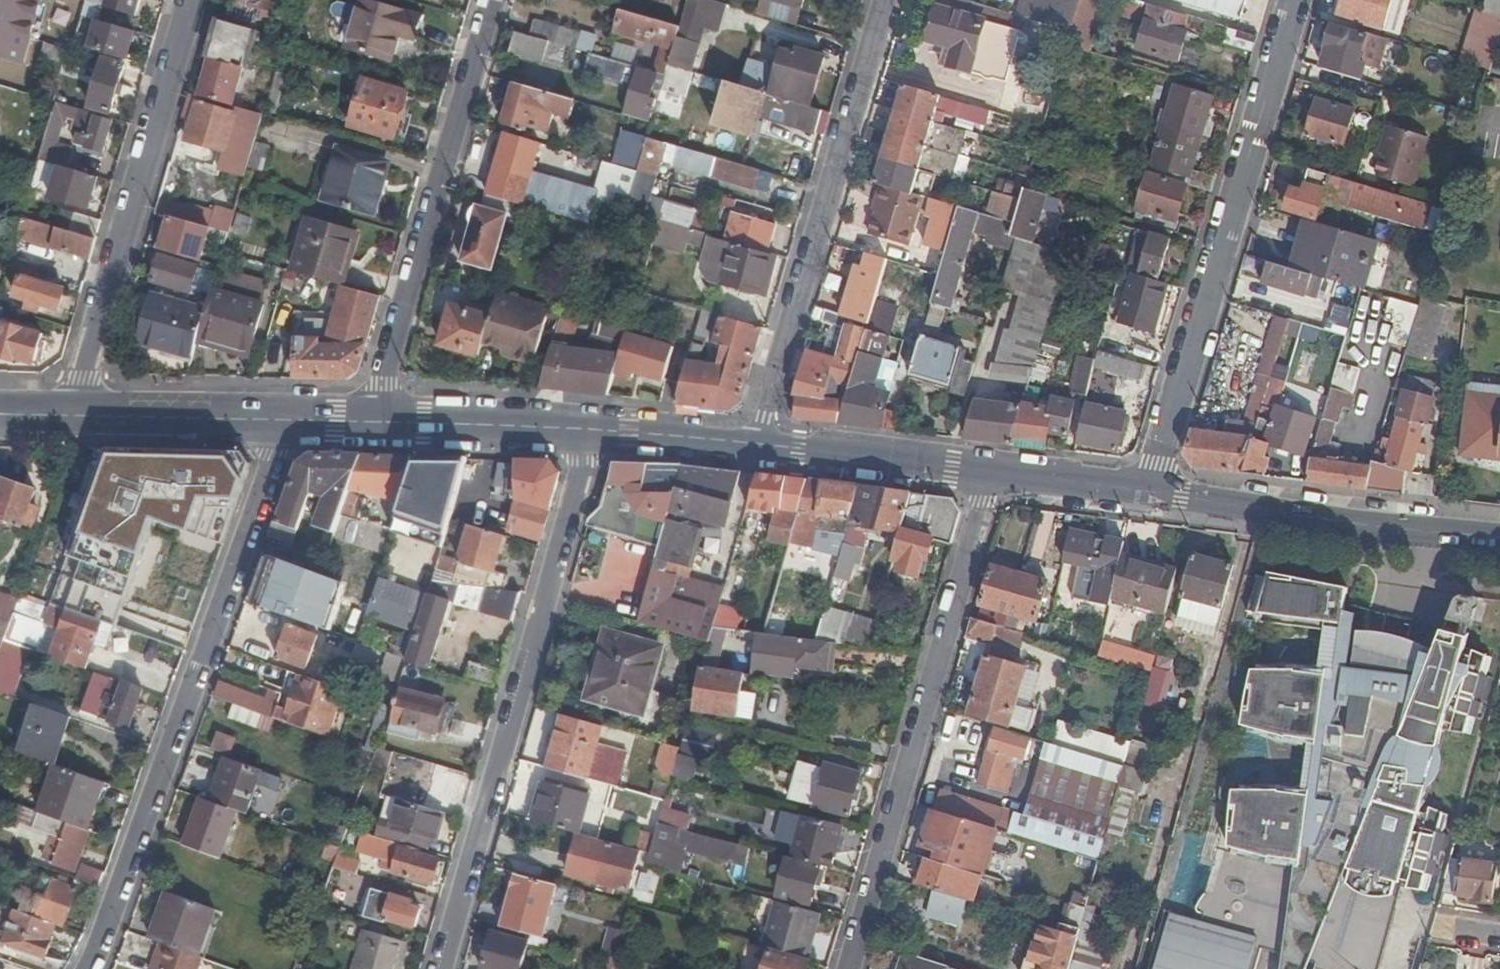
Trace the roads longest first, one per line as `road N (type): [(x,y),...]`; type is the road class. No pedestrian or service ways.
road 1 (residential): [(291,420),(89,968)]
road 2 (residential): [(593,430),(435,968)]
road 3 (residential): [(848,968),(992,472)]
road 4 (residential): [(1149,492),(1295,0)]
road 5 (residential): [(758,443),(883,0)]
road 6 (residential): [(372,421),(488,0)]
road 7 (residential): [(73,415),(192,0)]
road 8 (tertiary): [(1149,492),(1499,539)]
road 9 (tertiary): [(992,472),(758,443)]
road 10 (tertiary): [(593,430),(372,421)]
road 11 (tertiary): [(291,420),(73,415)]
road 12 (tertiary): [(758,443),(593,430)]
road 13 (tertiary): [(1149,492),(992,472)]

